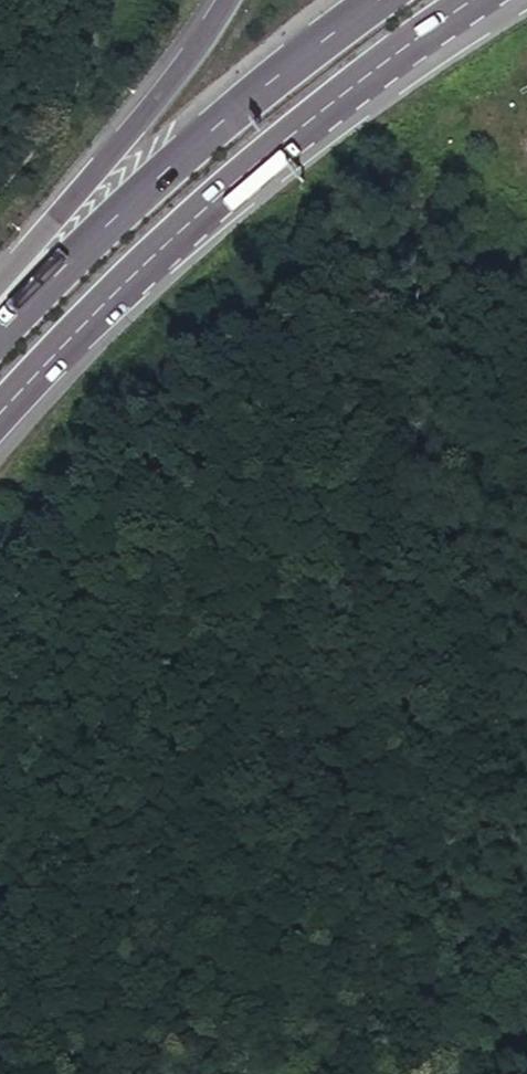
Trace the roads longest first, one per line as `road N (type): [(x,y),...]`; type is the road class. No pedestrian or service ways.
road 1 (trunk): [(0,416),(193,215),(334,97),(472,0)]
road 2 (trunk): [(383,0),(138,195),(0,331)]
road 3 (trunk): [(227,0),(149,106),(0,280)]
road 4 (track): [(103,0),(83,100),(0,186)]

